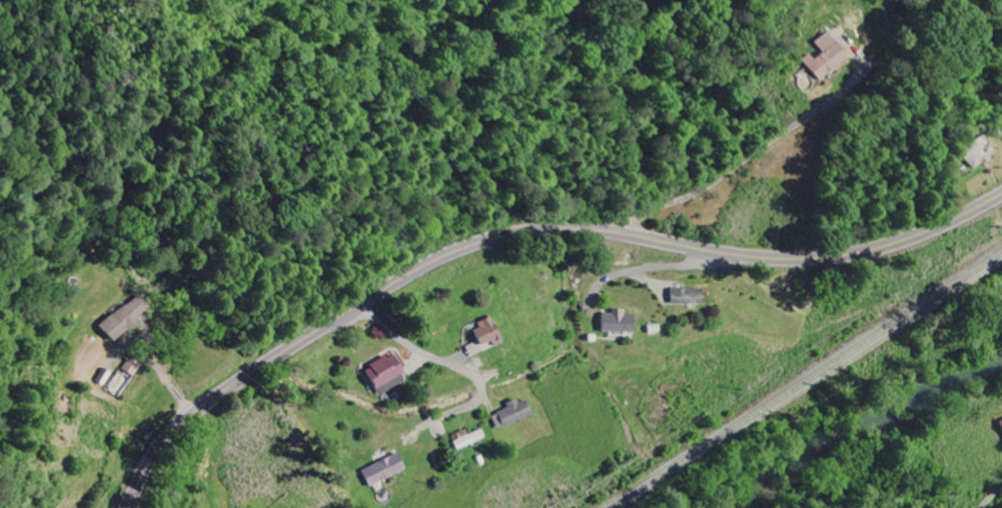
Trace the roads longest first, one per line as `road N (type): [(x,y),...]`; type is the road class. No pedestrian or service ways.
road 1 (secondary): [(129,507),(162,449),(206,406),(349,307),(437,258),(507,235),(579,232),(752,258),(822,259),(924,232),(1001,195)]
road 2 (residential): [(354,305),(410,347),(481,384),(478,401),(419,428)]

